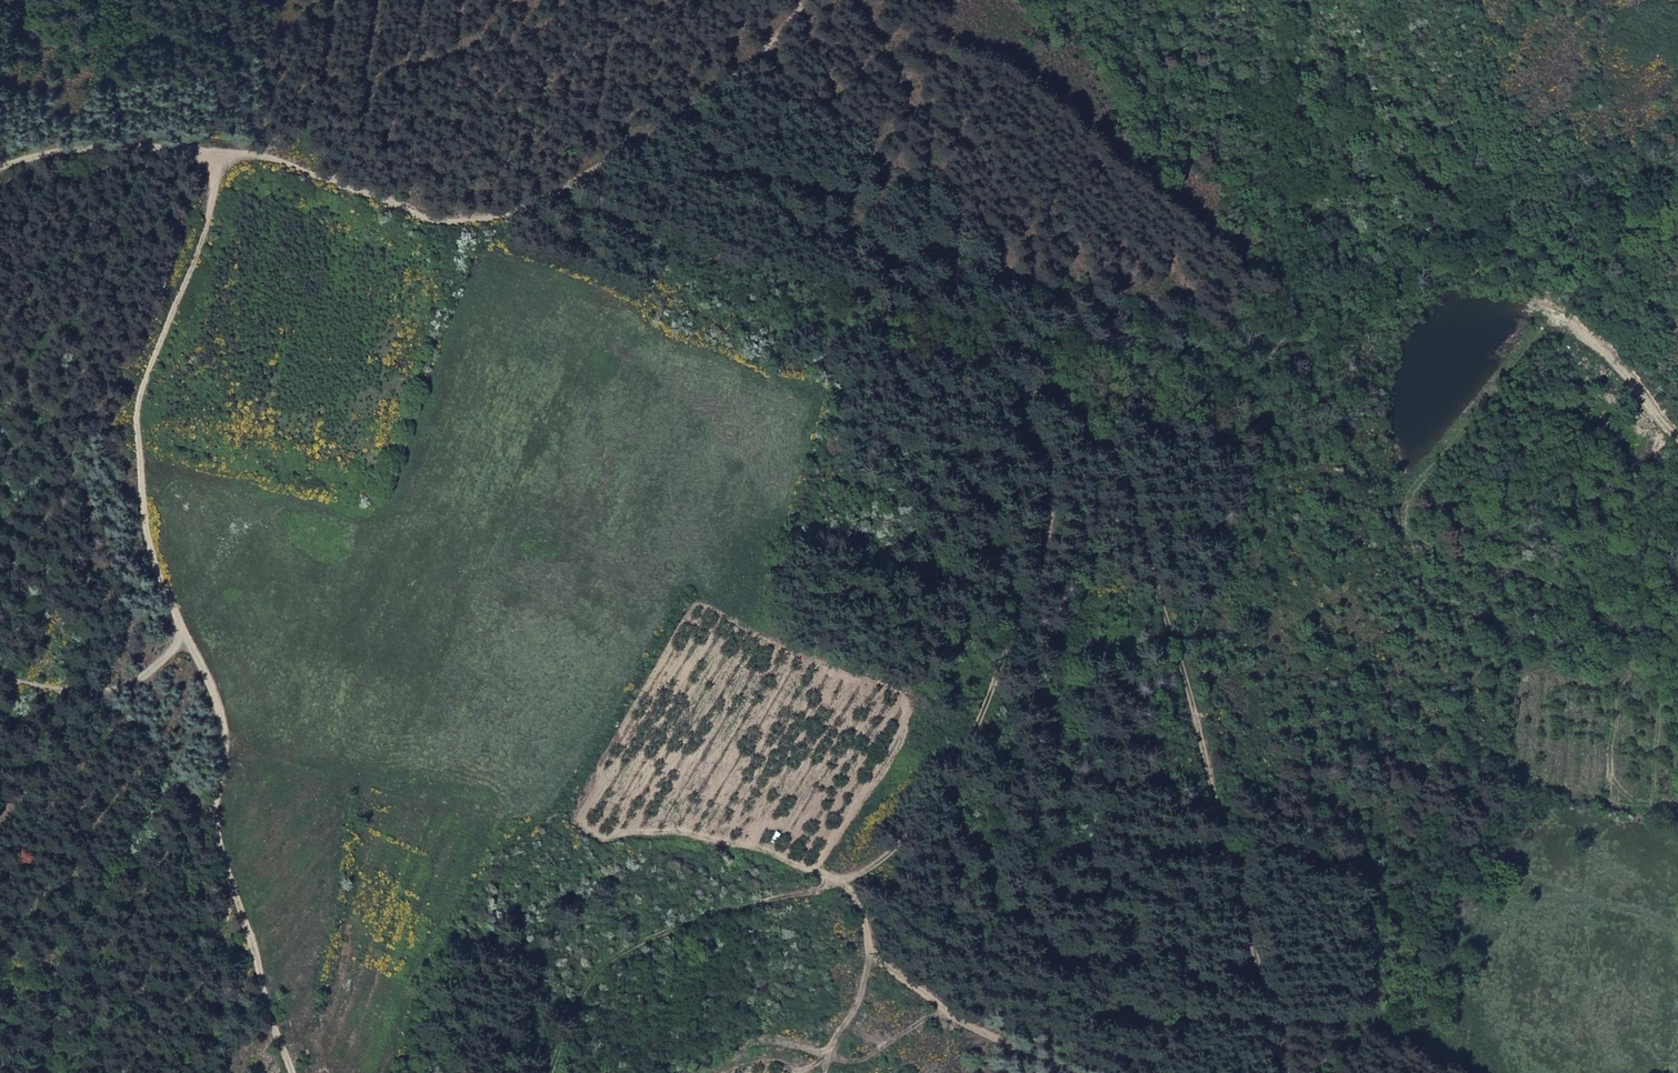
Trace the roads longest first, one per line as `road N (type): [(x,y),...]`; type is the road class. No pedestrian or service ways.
road 1 (track): [(554,1072),(585,990),(614,959),(740,906),(839,882),(882,860),(936,806),(967,754),(1048,534),(1039,449),(1024,406),(1041,397),(1091,429),(1122,479),(1207,761),(1287,1072)]
road 2 (track): [(182,635),(222,725),(212,816),(265,1011),(291,1072)]
road 3 (track): [(1065,1072),(941,1013),(867,960),(861,916),(839,882)]
road 4 (track): [(867,960),(823,1063),(861,1061),(941,1013)]
road 5 (track): [(1677,434),(1549,317)]

